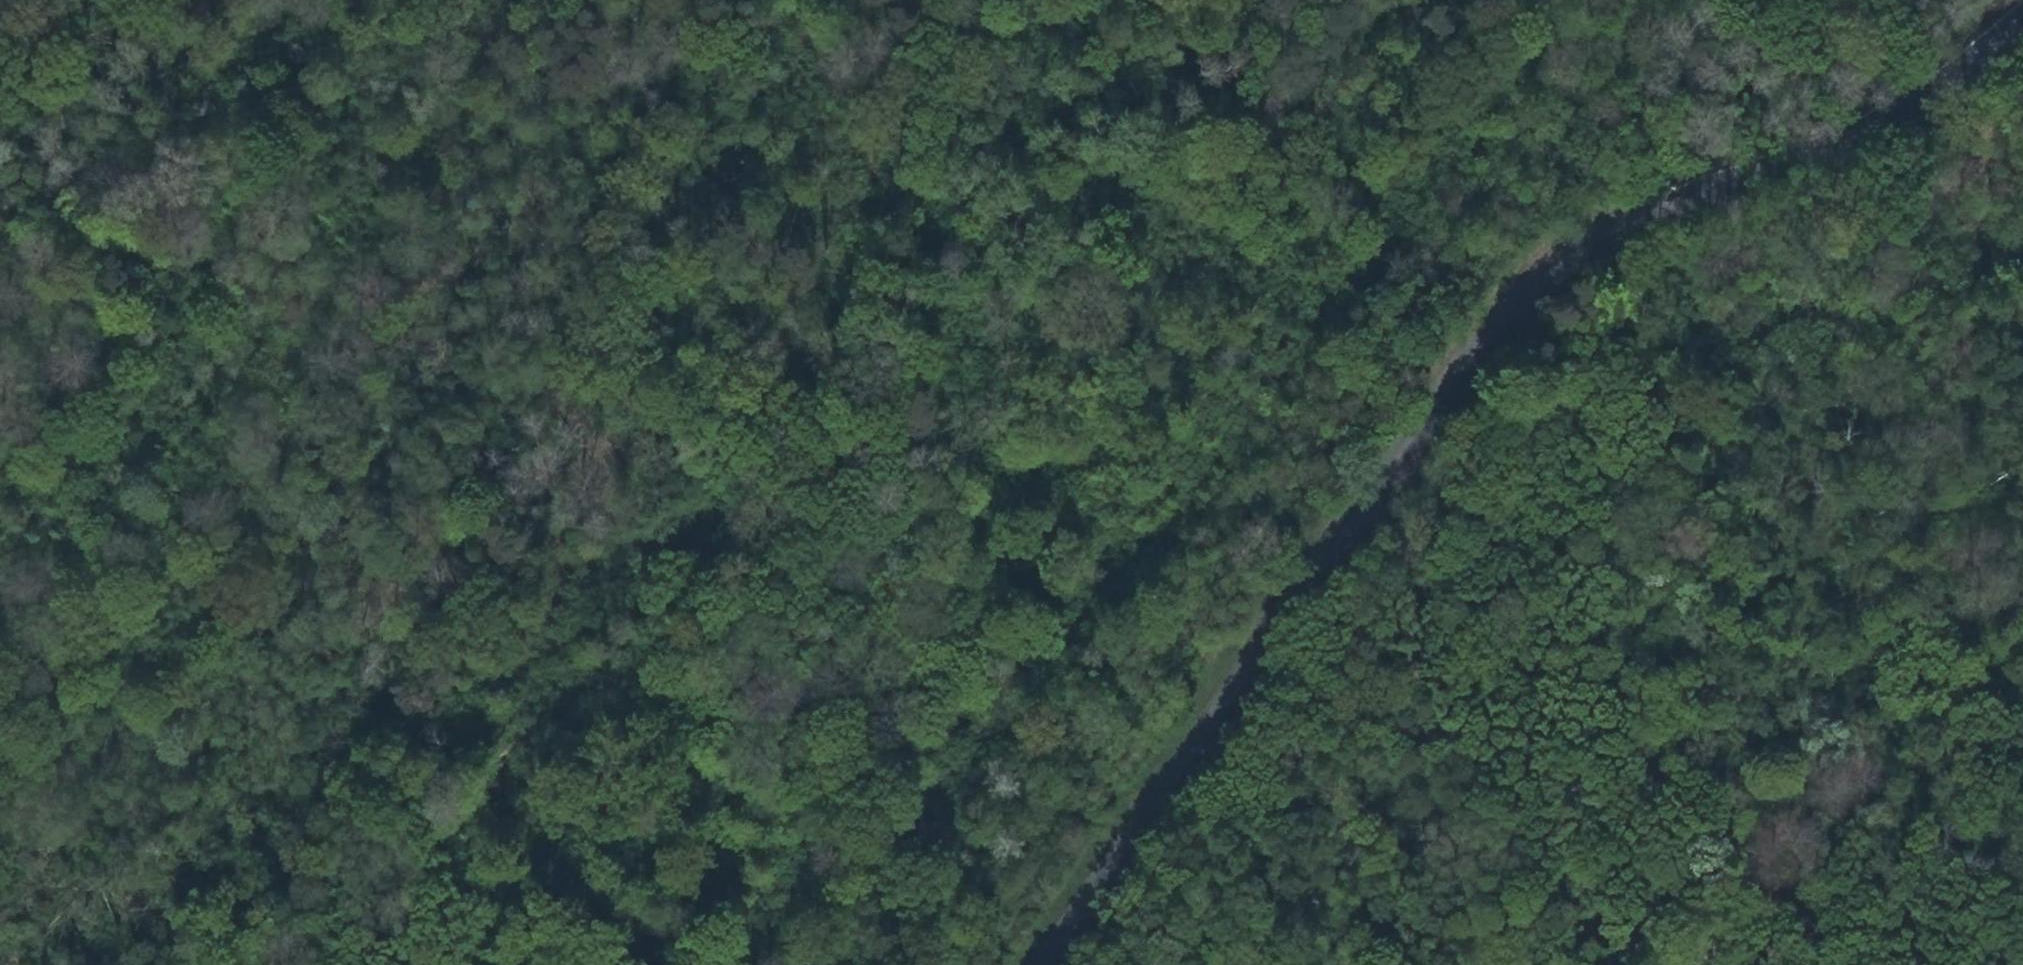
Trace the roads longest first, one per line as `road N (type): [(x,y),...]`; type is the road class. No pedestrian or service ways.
road 1 (tertiary): [(2022,12),(1900,100),(1595,246),(1507,315),(1462,366),(1041,964)]
road 2 (track): [(2022,765),(1931,767),(1839,802),(1685,964)]

